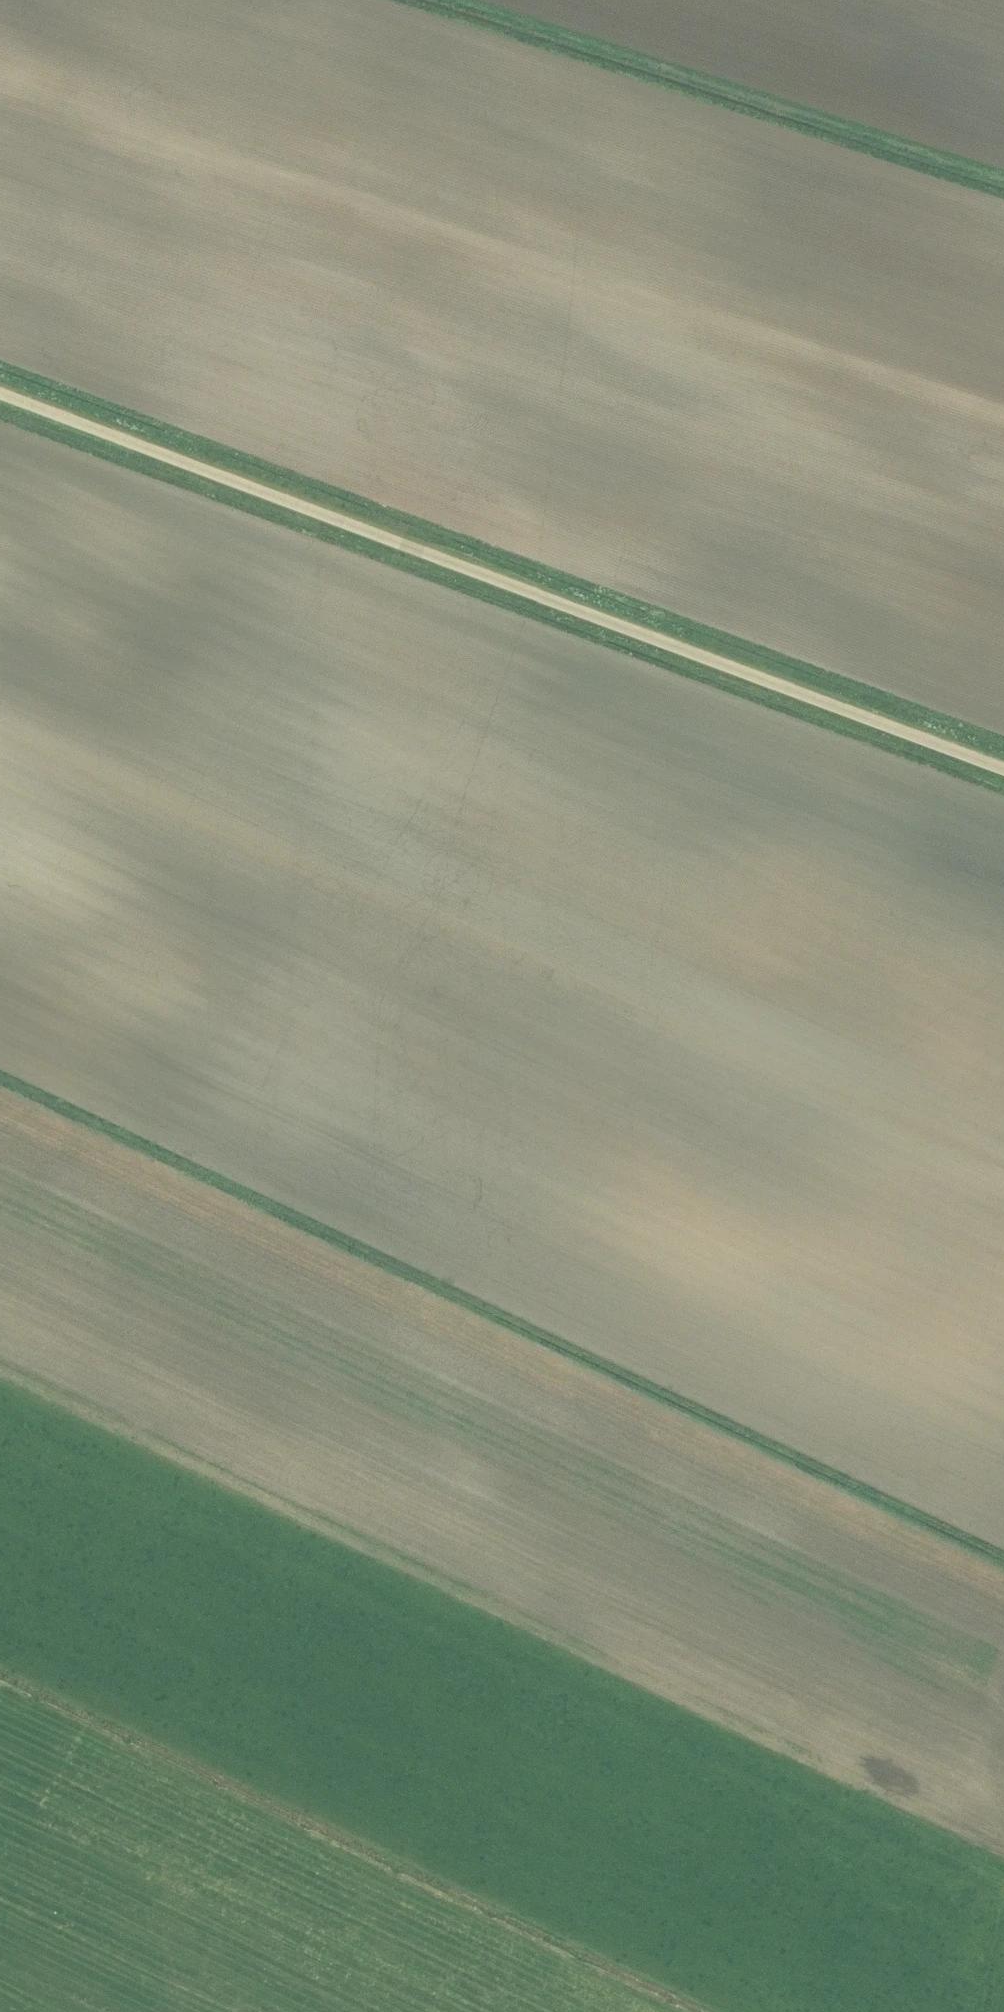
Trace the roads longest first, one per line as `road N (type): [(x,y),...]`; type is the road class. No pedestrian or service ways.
road 1 (unclassified): [(0,394),(1003,770)]

